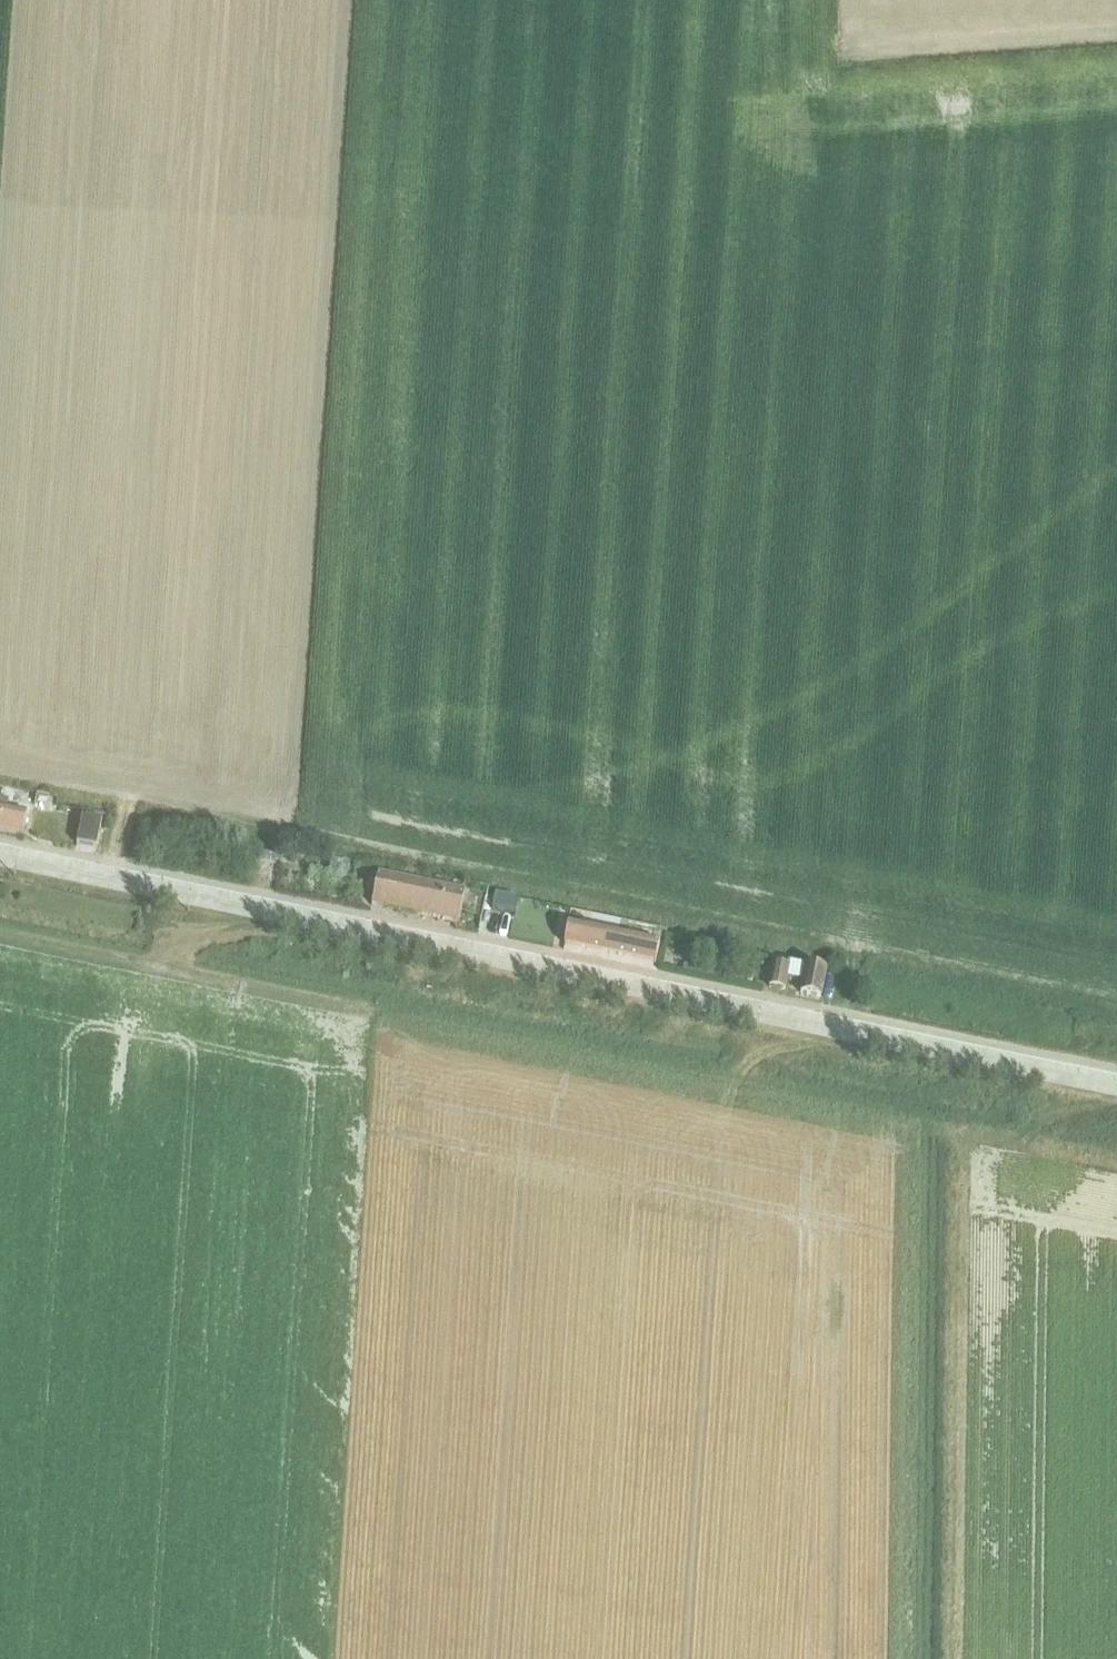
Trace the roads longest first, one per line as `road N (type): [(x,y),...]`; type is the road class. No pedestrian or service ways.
road 1 (residential): [(1116,1086),(0,856)]

